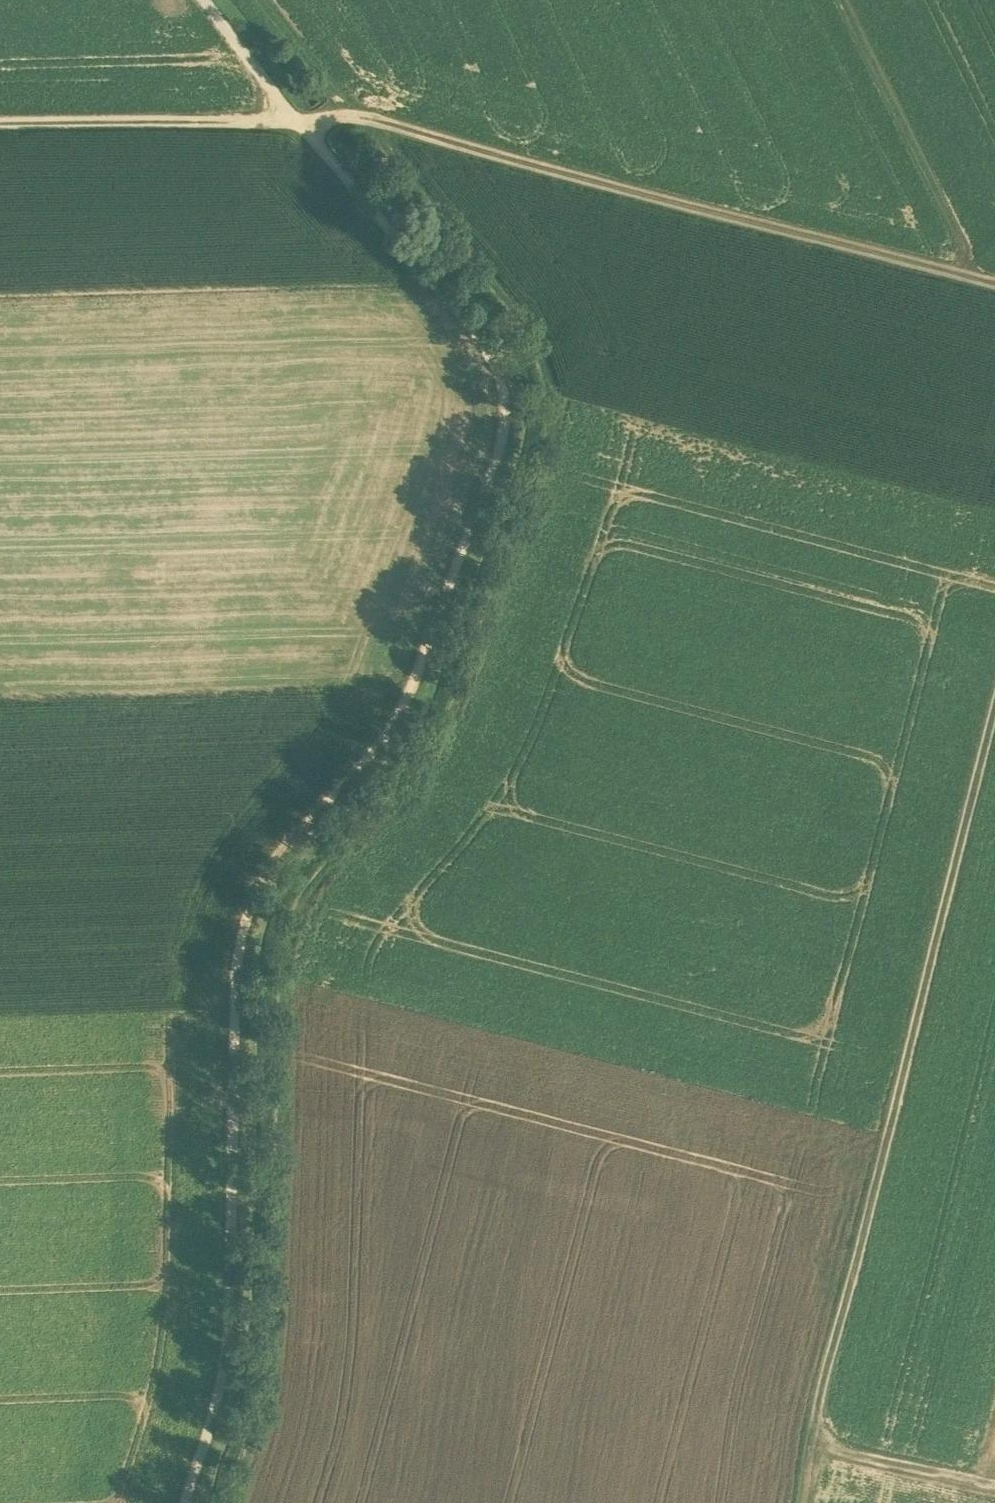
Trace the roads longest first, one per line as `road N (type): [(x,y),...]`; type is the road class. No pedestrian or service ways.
road 1 (track): [(207,0),(486,340),(513,379),(522,415),(508,484),(406,744),(283,882),(268,912),(254,975),(237,1384),(205,1502)]
road 2 (track): [(259,1502),(276,1448),(295,1326),(306,959),(339,892),(469,747),(560,487),(570,401),(548,330),(277,0)]
road 3 (track): [(0,141),(384,133),(994,294)]
road 4 (track): [(820,1502),(994,793)]
road 5 (track): [(854,0),(985,271),(987,292)]
road 6 (track): [(826,1453),(994,1495)]

